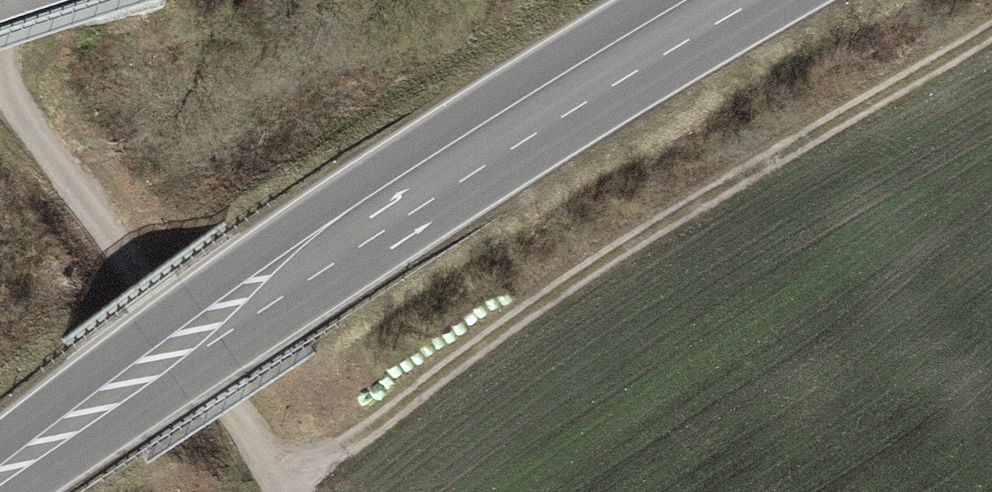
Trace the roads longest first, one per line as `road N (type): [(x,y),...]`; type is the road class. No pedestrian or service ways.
road 1 (primary): [(747,0),(273,286),(0,475)]
road 2 (track): [(294,491),(681,207),(991,26)]
road 3 (track): [(276,491),(241,422),(123,248),(10,104),(0,68)]

